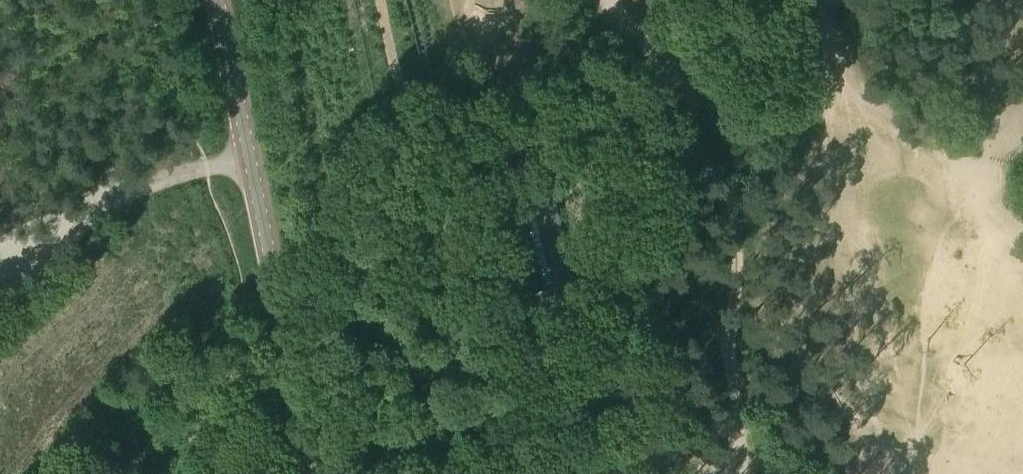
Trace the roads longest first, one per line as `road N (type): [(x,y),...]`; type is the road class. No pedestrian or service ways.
road 1 (track): [(754,473),(738,426),(731,227),(719,185),(695,149),(656,141),(428,193)]
road 2 (track): [(380,0),(414,156),(446,233),(493,473)]
road 3 (secondary): [(302,473),(297,384),(219,0)]
road 4 (track): [(0,264),(148,184),(250,153)]
road 5 (track): [(586,157),(591,103),(568,48),(561,0)]

